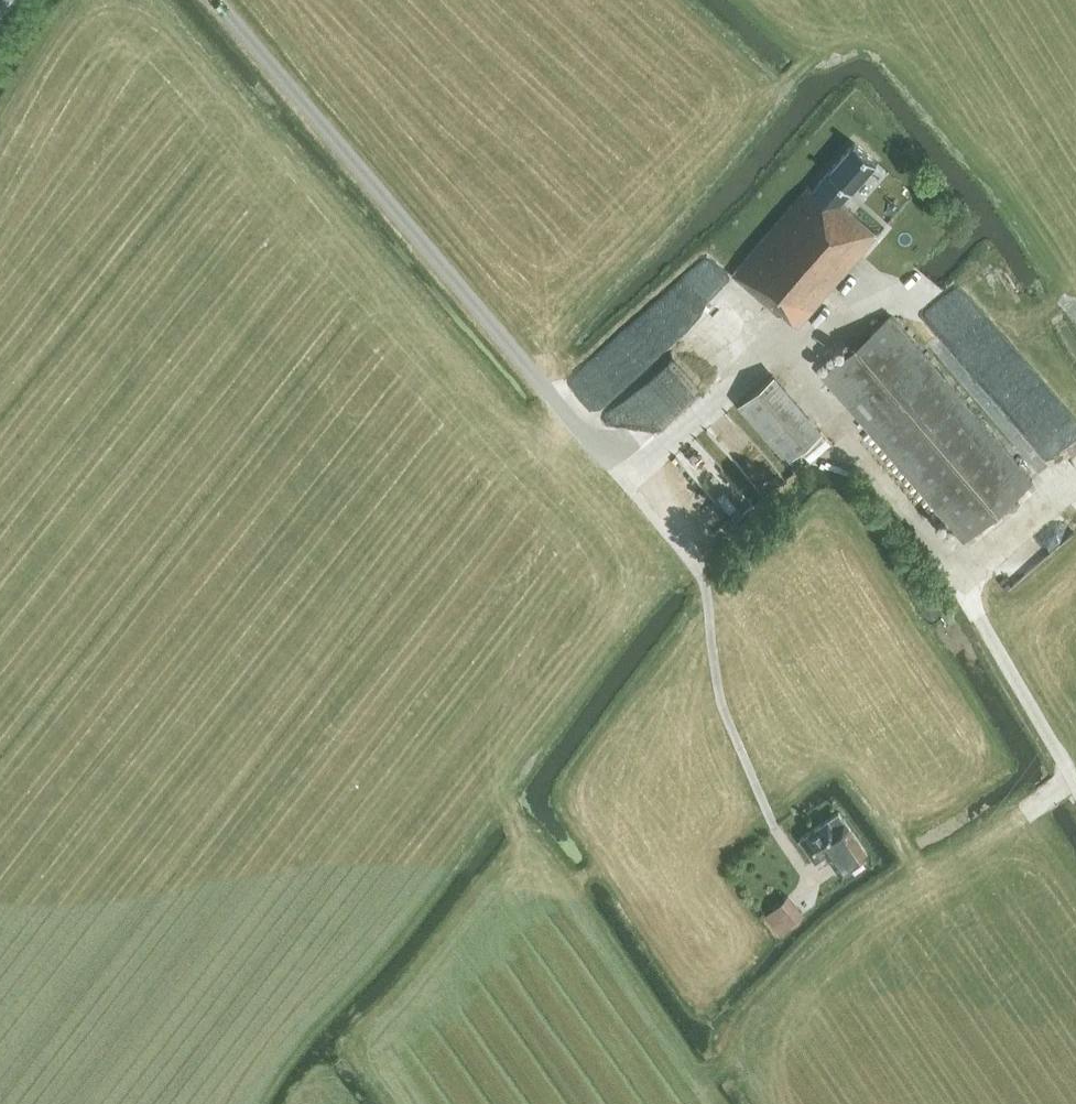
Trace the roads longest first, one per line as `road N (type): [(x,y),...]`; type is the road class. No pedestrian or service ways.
road 1 (track): [(980,612),(1075,786)]

